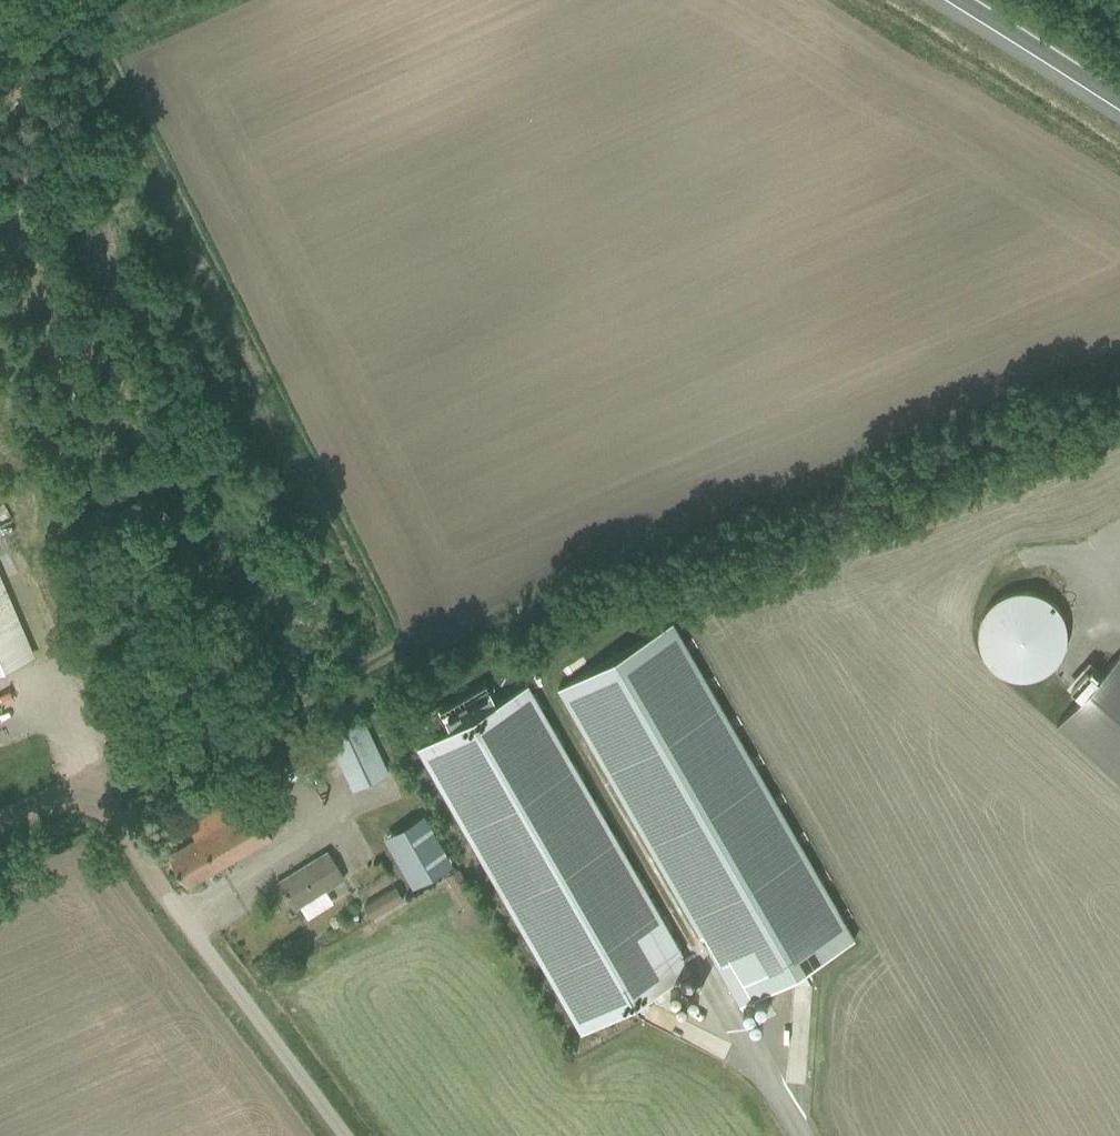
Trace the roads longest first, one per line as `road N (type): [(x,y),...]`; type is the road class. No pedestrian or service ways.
road 1 (unclassified): [(344,1135),(163,891)]
road 2 (track): [(163,891),(104,802),(0,838)]
road 3 (motorway): [(956,0),(1119,105)]

